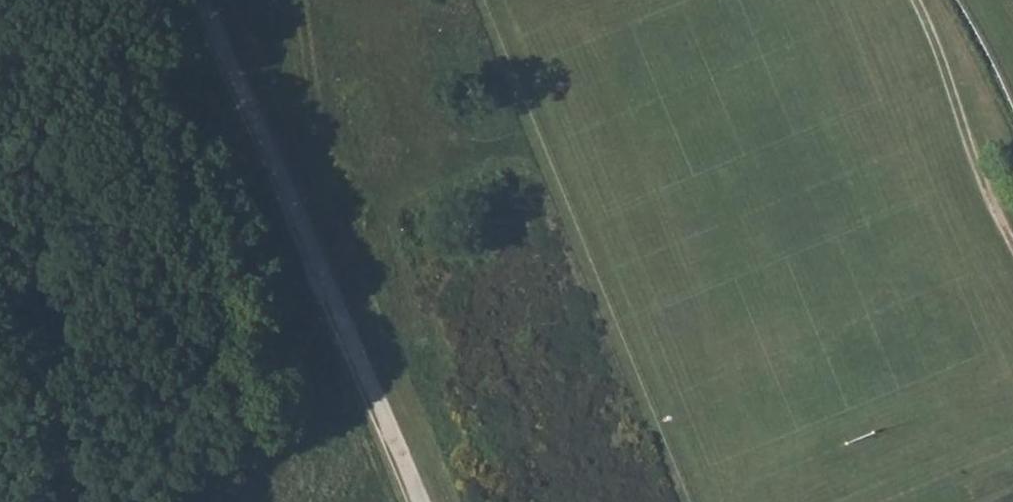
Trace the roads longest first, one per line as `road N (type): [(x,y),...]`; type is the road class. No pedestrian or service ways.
road 1 (track): [(420,501),(291,197),(197,0)]
road 2 (track): [(917,0),(1012,239)]

